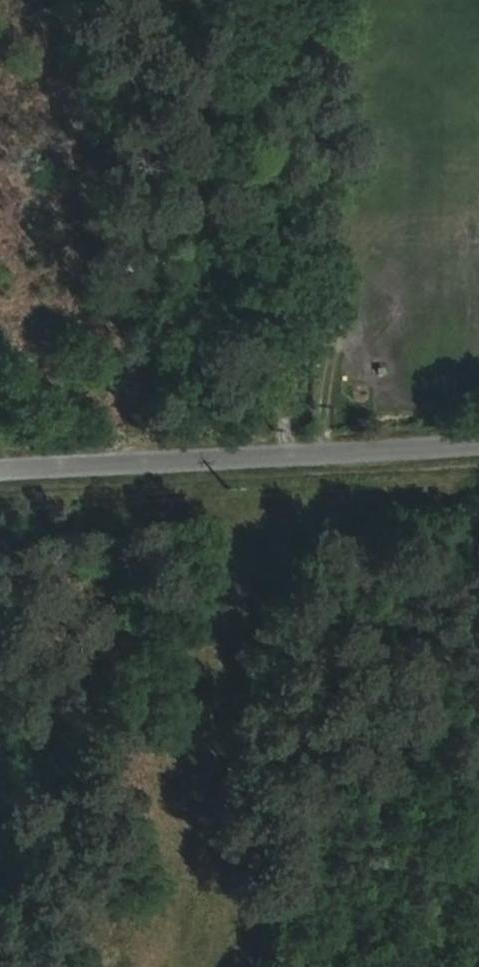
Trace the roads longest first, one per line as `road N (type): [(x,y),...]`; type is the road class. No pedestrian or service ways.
road 1 (residential): [(478,446),(0,471)]

